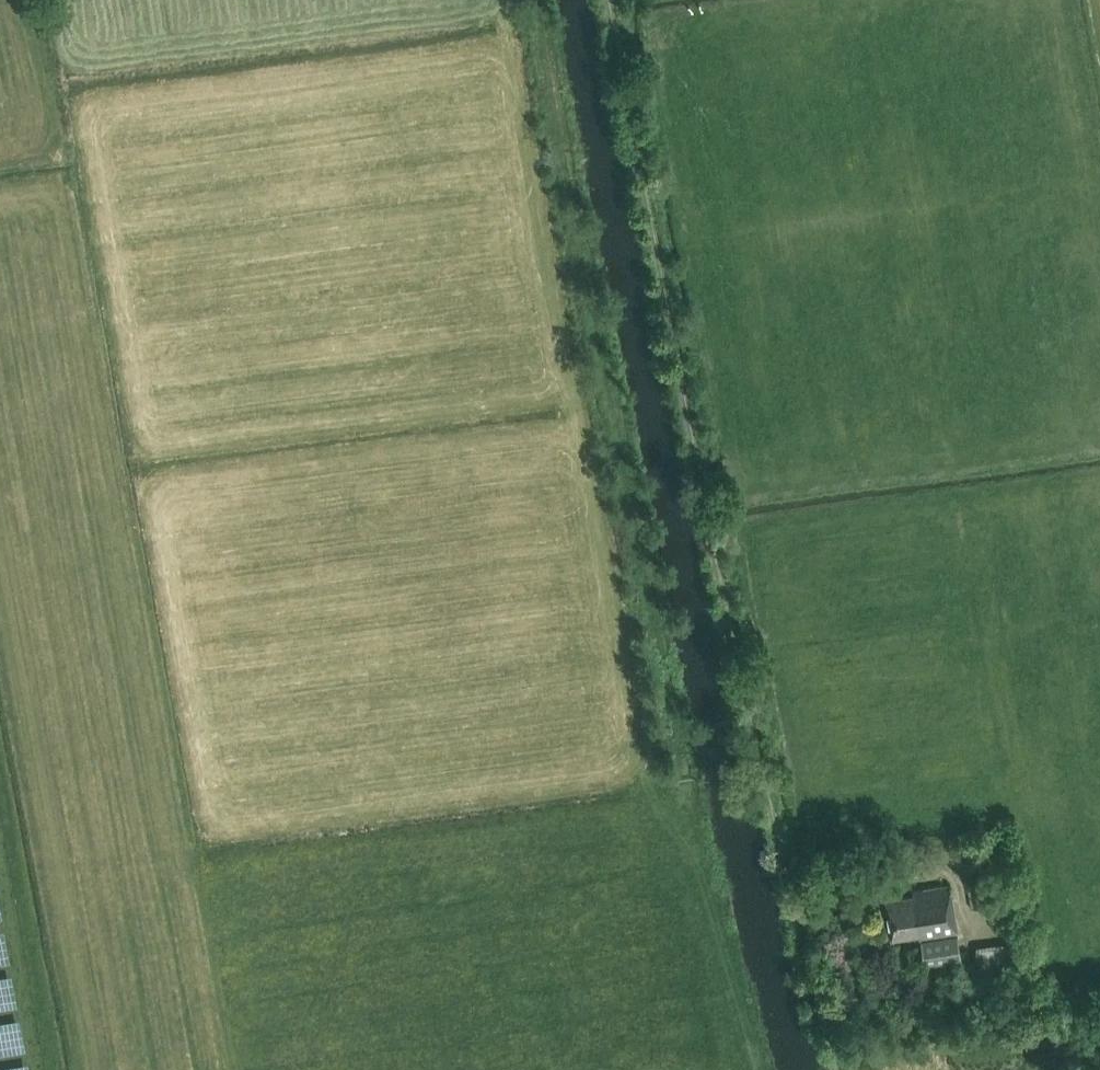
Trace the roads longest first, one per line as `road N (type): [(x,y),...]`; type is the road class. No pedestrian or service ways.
road 1 (track): [(608,0),(766,793),(834,1069)]

